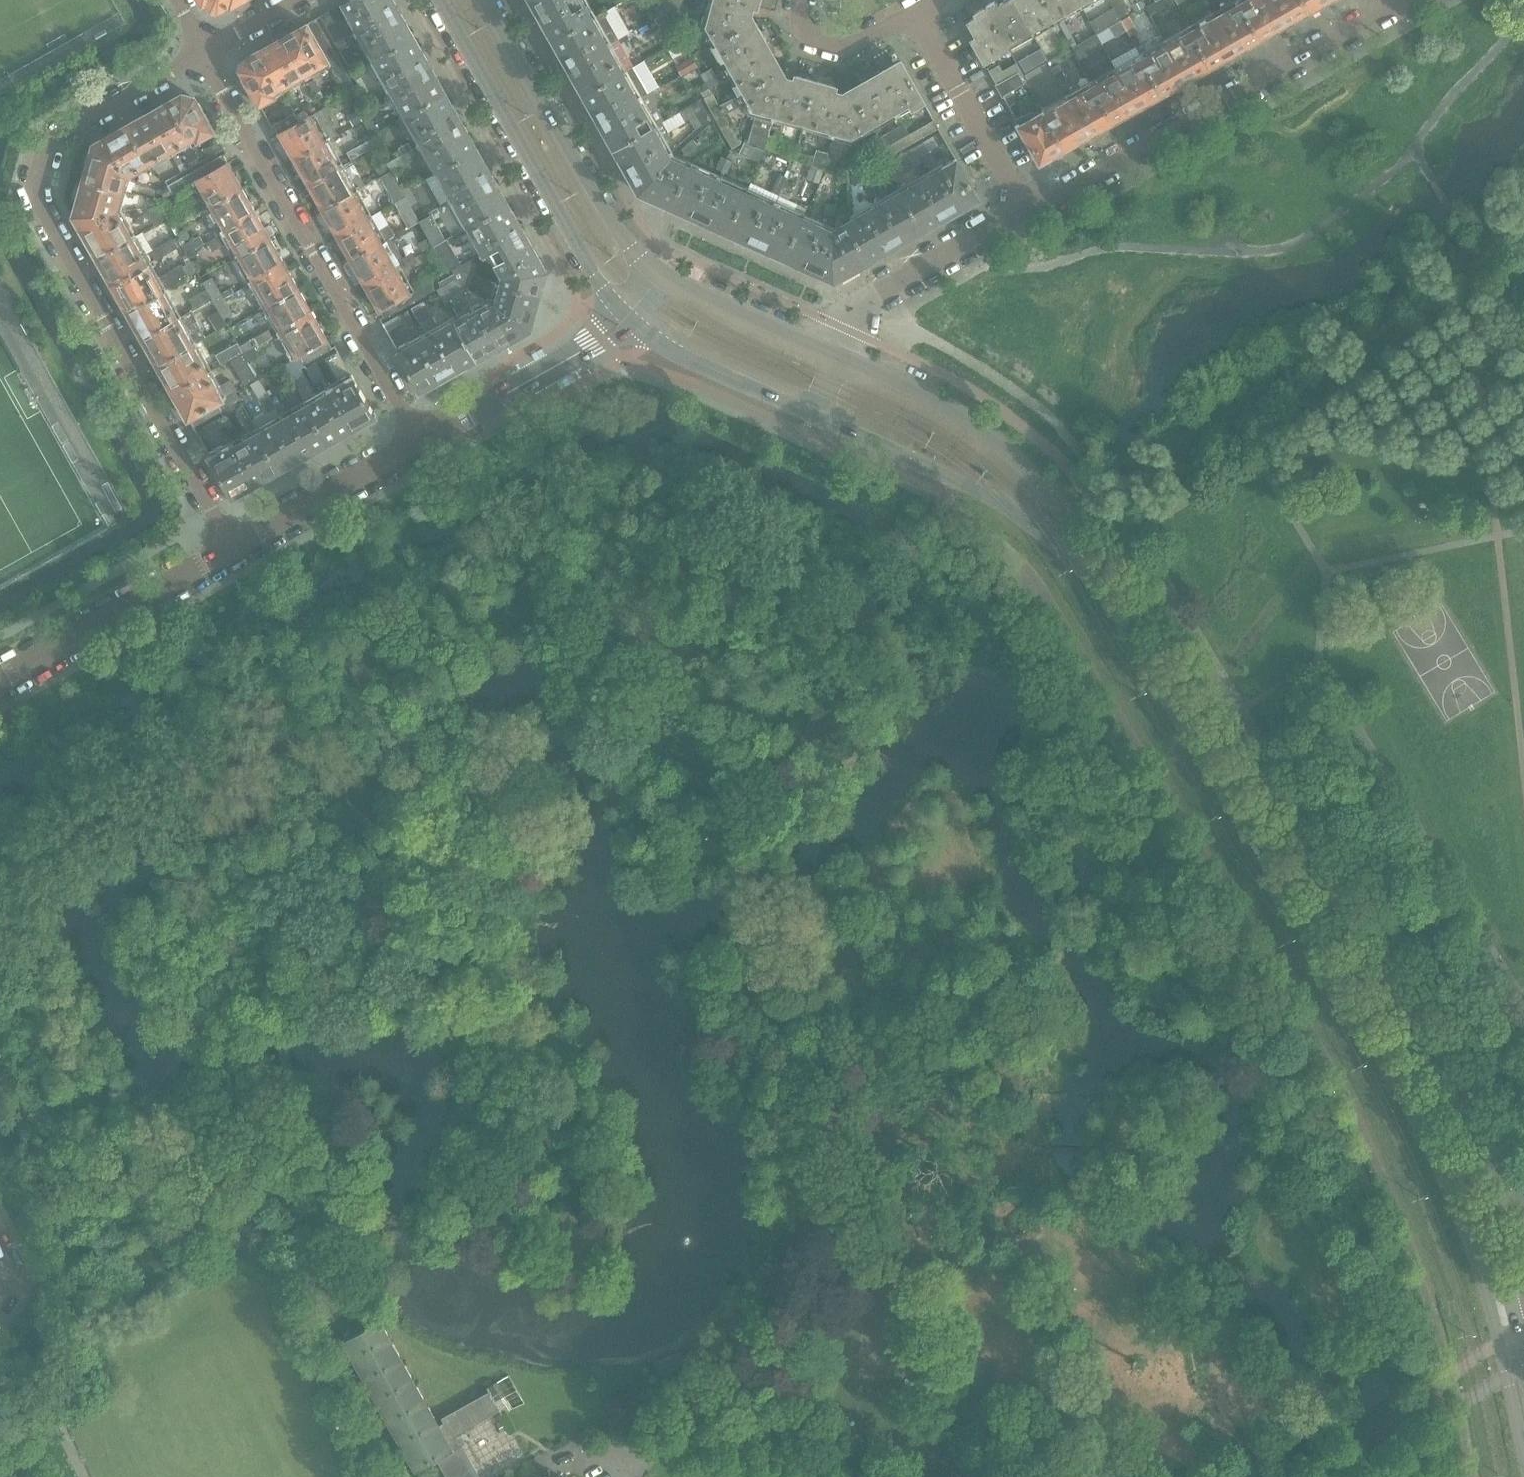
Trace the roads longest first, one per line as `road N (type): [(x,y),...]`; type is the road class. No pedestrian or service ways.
road 1 (secondary): [(1476,1236),(1416,1105),(1107,588)]
road 2 (residential): [(202,52),(52,140),(35,192),(233,548)]
road 3 (residential): [(420,442),(202,52)]
road 4 (residential): [(1027,215),(1411,0)]
road 5 (secondary): [(438,0),(595,278),(628,318)]
road 6 (secondary): [(1107,588),(1062,509),(996,440),(941,403),(841,356)]
road 7 (secondary): [(813,415),(1002,504),(1107,588)]
road 8 (secondary): [(667,273),(614,224),(485,0)]
road 9 (unclassified): [(0,680),(233,548)]
road 10 (unclassified): [(420,442),(628,318)]
road 11 (residential): [(841,356),(875,295),(1027,215)]
road 12 (residential): [(1027,215),(914,10)]
road 13 (secondary): [(1476,1236),(1523,1462)]
road 14 (unclassified): [(233,548),(420,442)]
road 15 (secondary): [(628,318),(678,354),(813,415)]
road 16 (secondary): [(841,356),(667,273)]
road 17 (residential): [(802,0),(814,34),(837,45),(914,10)]

